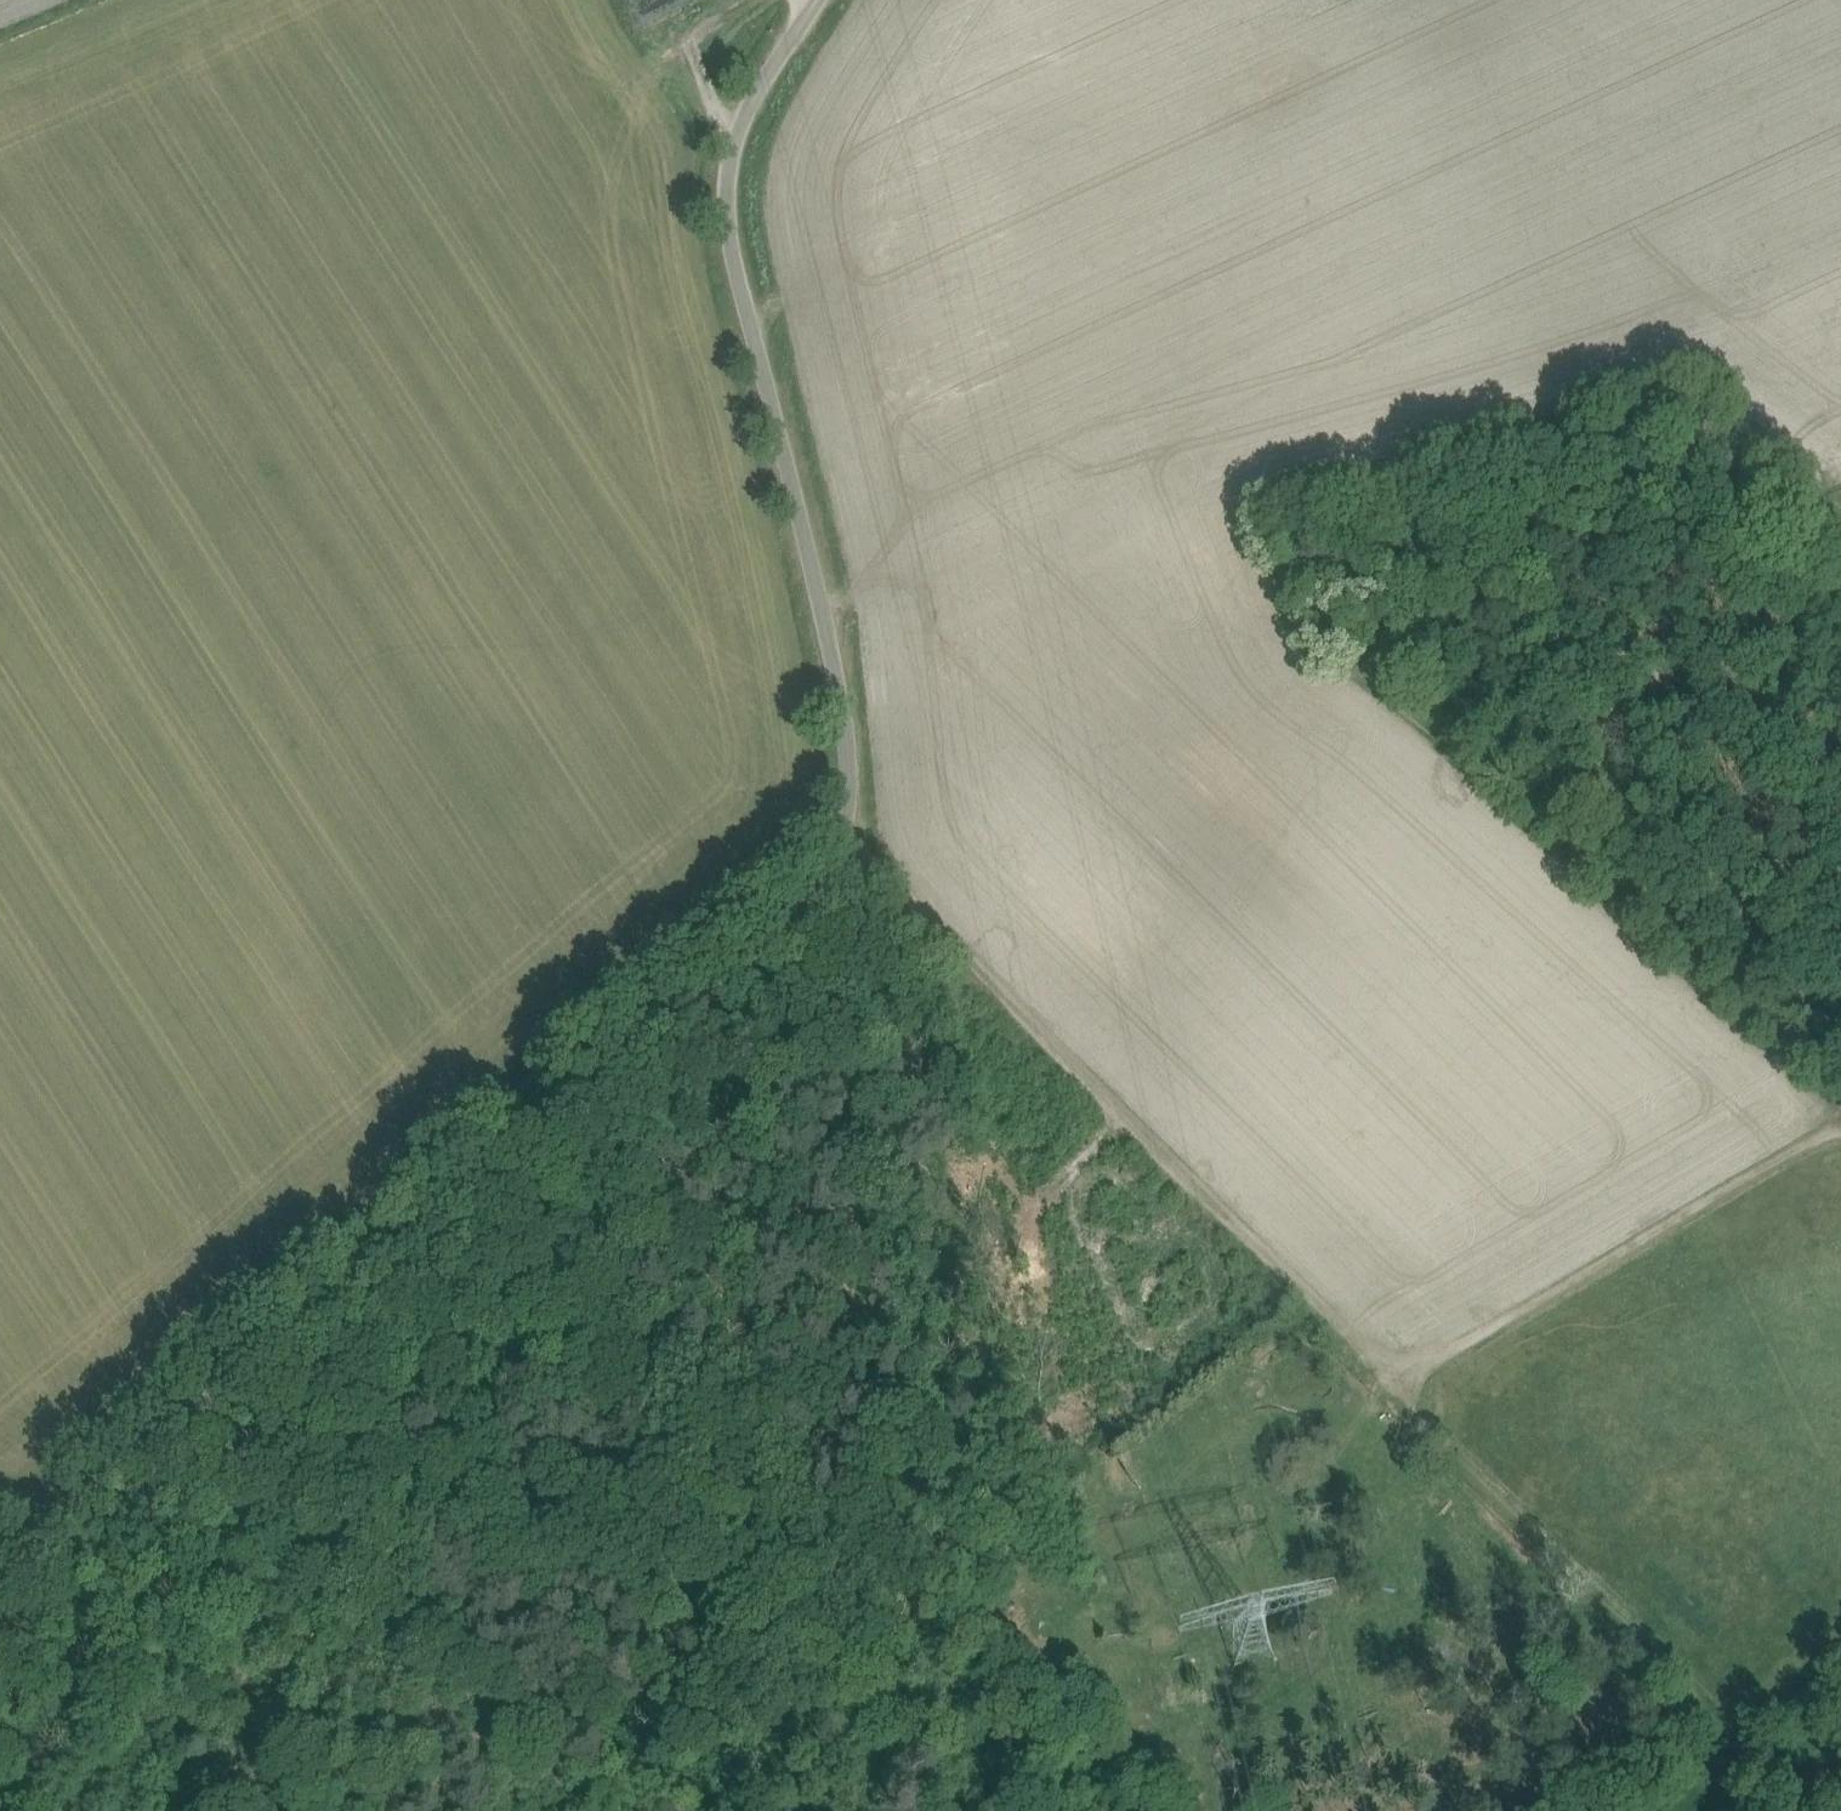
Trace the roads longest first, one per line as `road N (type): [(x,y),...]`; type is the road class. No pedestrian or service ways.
road 1 (unclassified): [(0,1578),(709,1018),(823,914),(843,882),(852,758),(724,199),(733,141),(751,99),(816,0)]
road 2 (track): [(934,945),(1397,1387),(1840,1117)]
road 3 (track): [(1577,1810),(1840,1651)]

